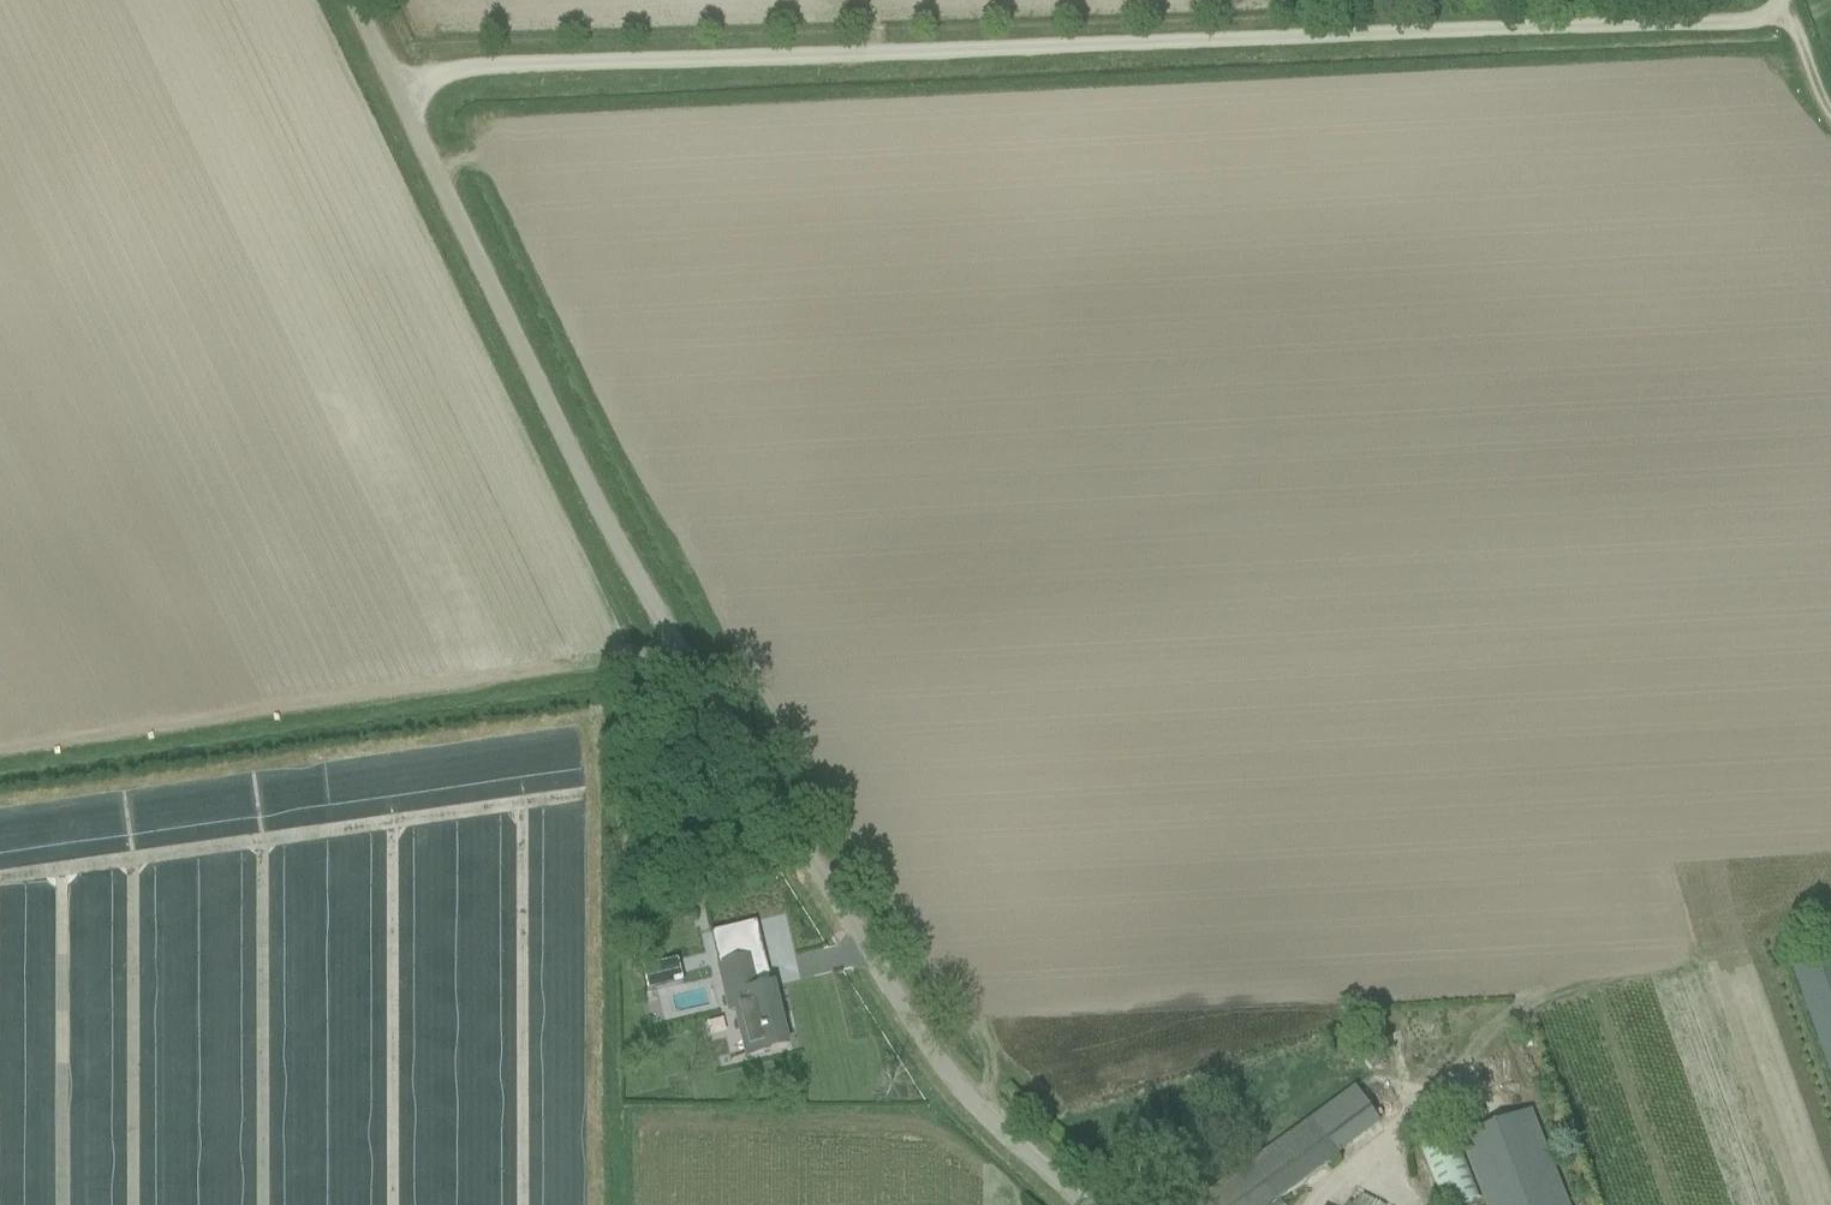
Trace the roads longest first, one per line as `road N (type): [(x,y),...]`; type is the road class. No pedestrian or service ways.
road 1 (unclassified): [(1078,1204),(965,1093),(906,1012),(640,583),(353,0)]
road 2 (track): [(1779,7),(1830,119)]

